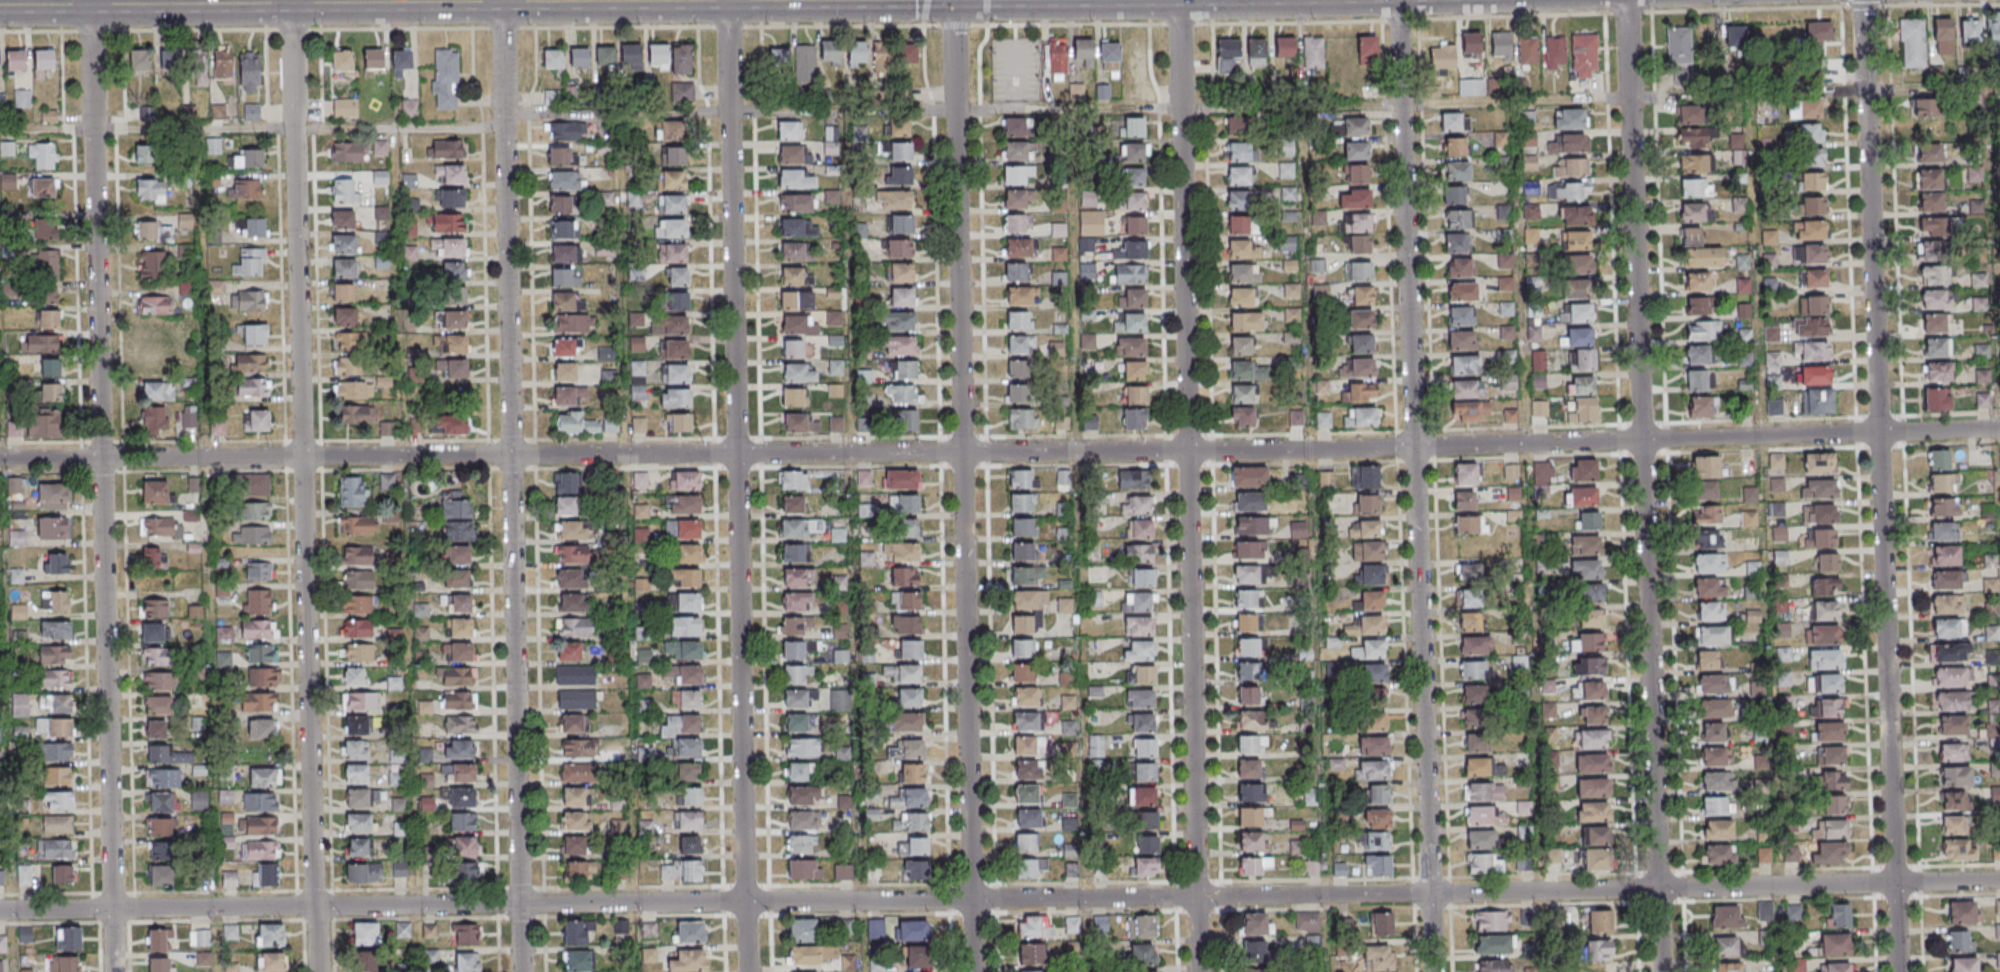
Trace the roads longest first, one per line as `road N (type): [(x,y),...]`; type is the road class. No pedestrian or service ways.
road 1 (residential): [(1999,428),(1302,450),(0,459)]
road 2 (residential): [(1999,881),(0,911)]
road 3 (residential): [(1433,971),(1397,0)]
road 4 (residential): [(1898,971),(1863,0)]
road 5 (residential): [(1661,971),(1627,0)]
road 6 (residential): [(318,971),(291,0)]
road 7 (residential): [(114,971),(89,0)]
road 8 (residential): [(974,971),(953,0)]
road 9 (residential): [(1199,971),(1179,0)]
road 10 (residential): [(522,971),(502,0)]
road 11 (residential): [(747,971),(727,1)]
road 12 (secondary): [(727,1),(0,5)]
road 13 (secondary): [(927,0),(727,1)]

